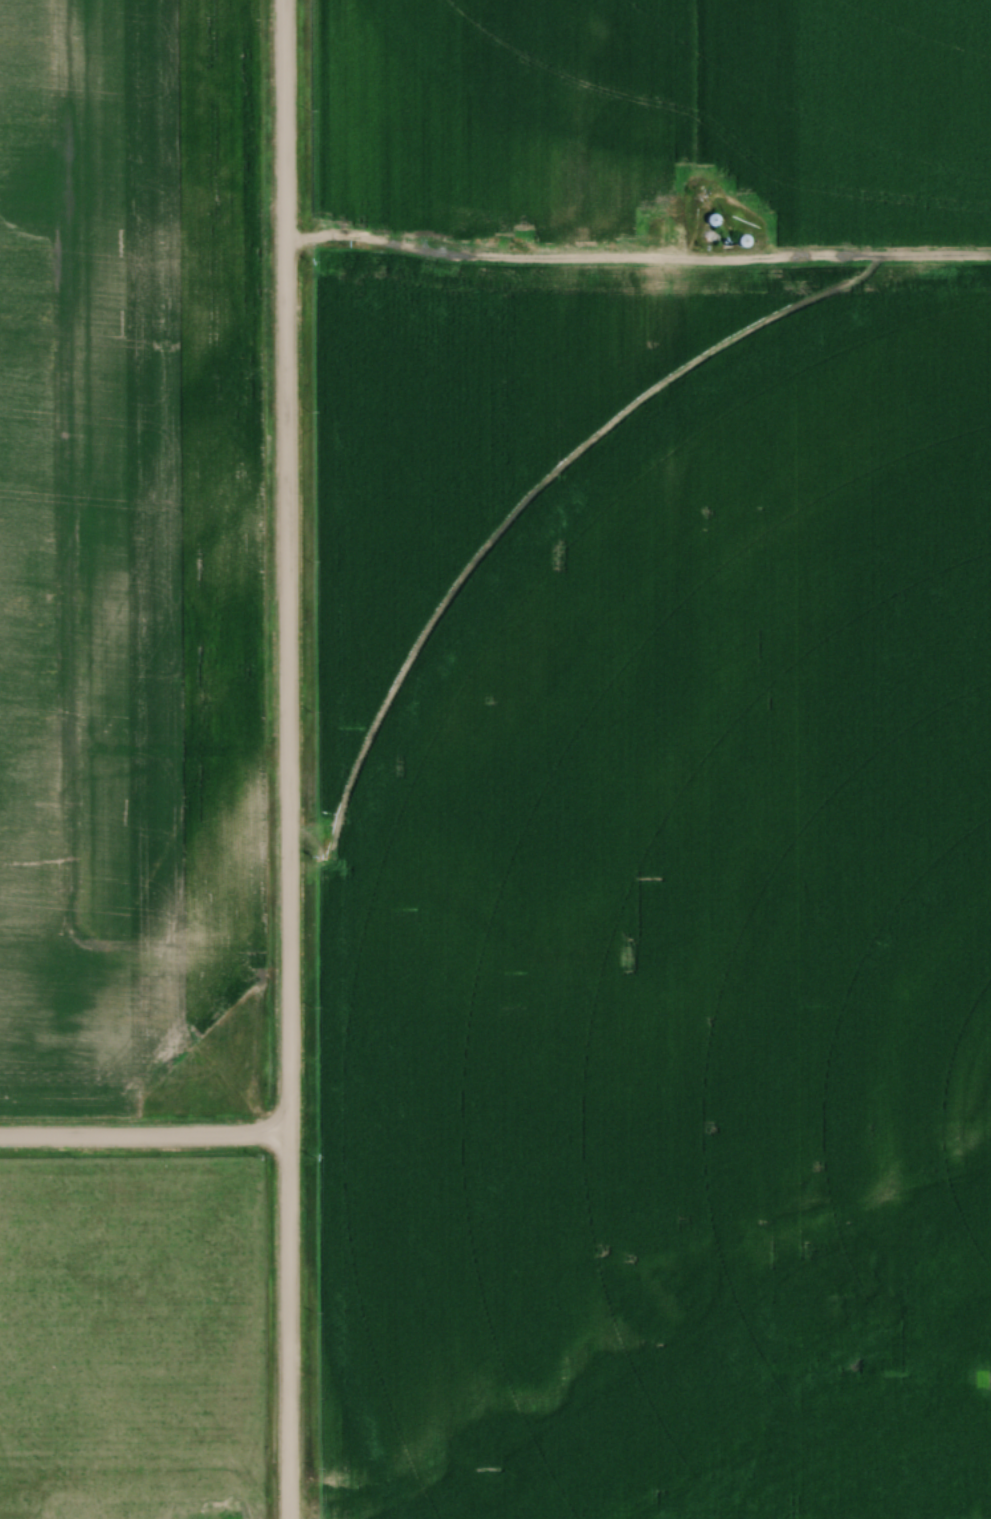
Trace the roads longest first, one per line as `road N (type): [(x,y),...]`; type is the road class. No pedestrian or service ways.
road 1 (residential): [(288,1518),(281,0)]
road 2 (residential): [(287,1140),(0,1137)]

